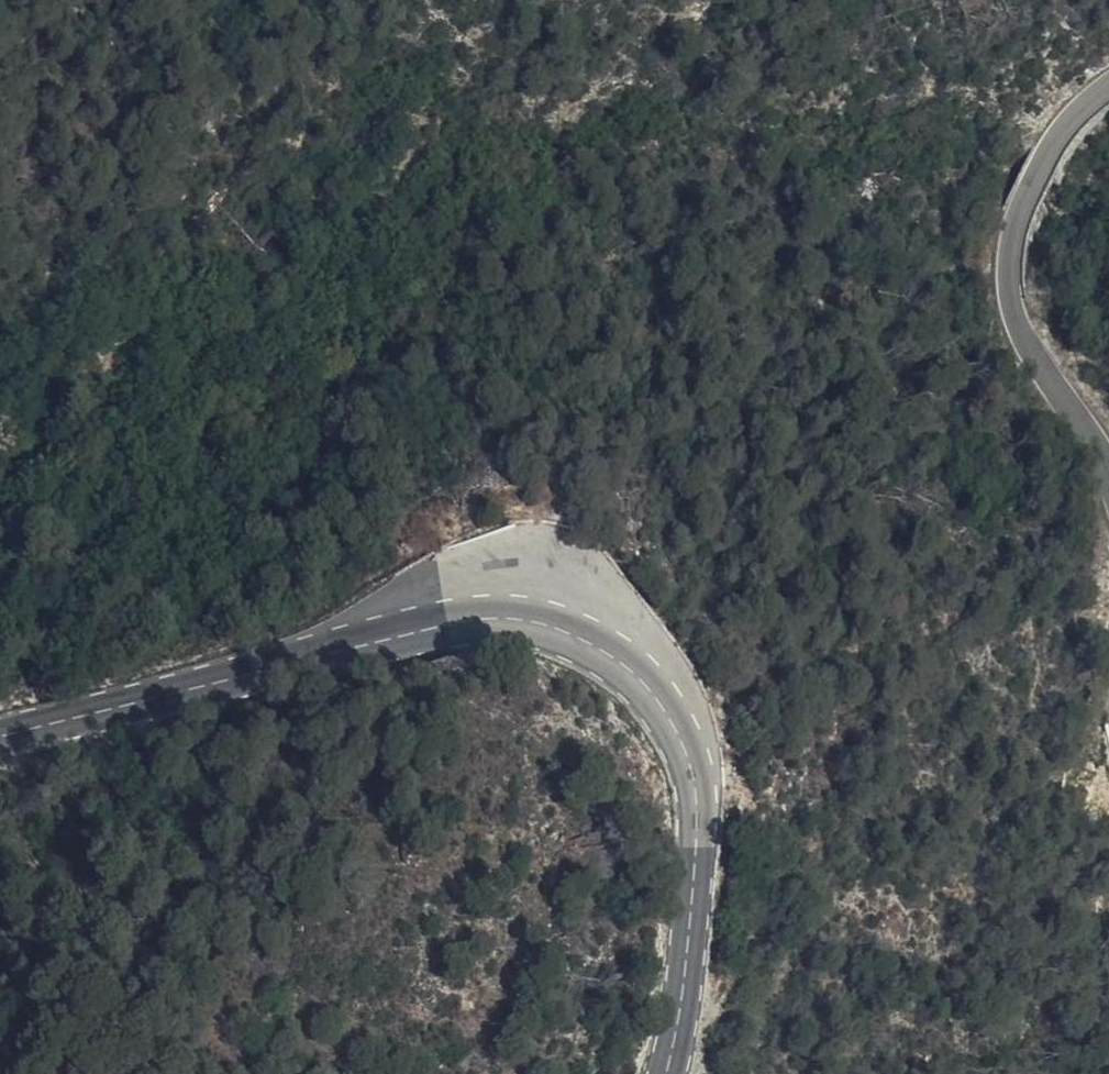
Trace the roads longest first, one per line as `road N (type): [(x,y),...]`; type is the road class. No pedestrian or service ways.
road 1 (secondary): [(664,1073),(677,1028),(697,772),(661,694),(633,663),(596,641),(555,623),(498,619),(436,627),(0,736)]
road 2 (tertiary): [(1108,81),(1055,136),(1017,208),(1013,281),(1037,346),(1108,456)]

